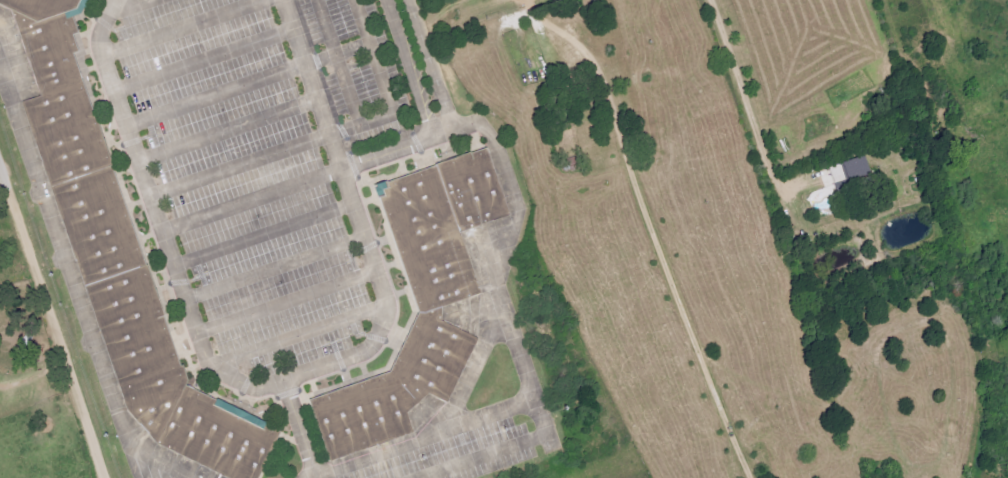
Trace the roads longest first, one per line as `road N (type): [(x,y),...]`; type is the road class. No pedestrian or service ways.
road 1 (residential): [(24,230),(105,477)]

